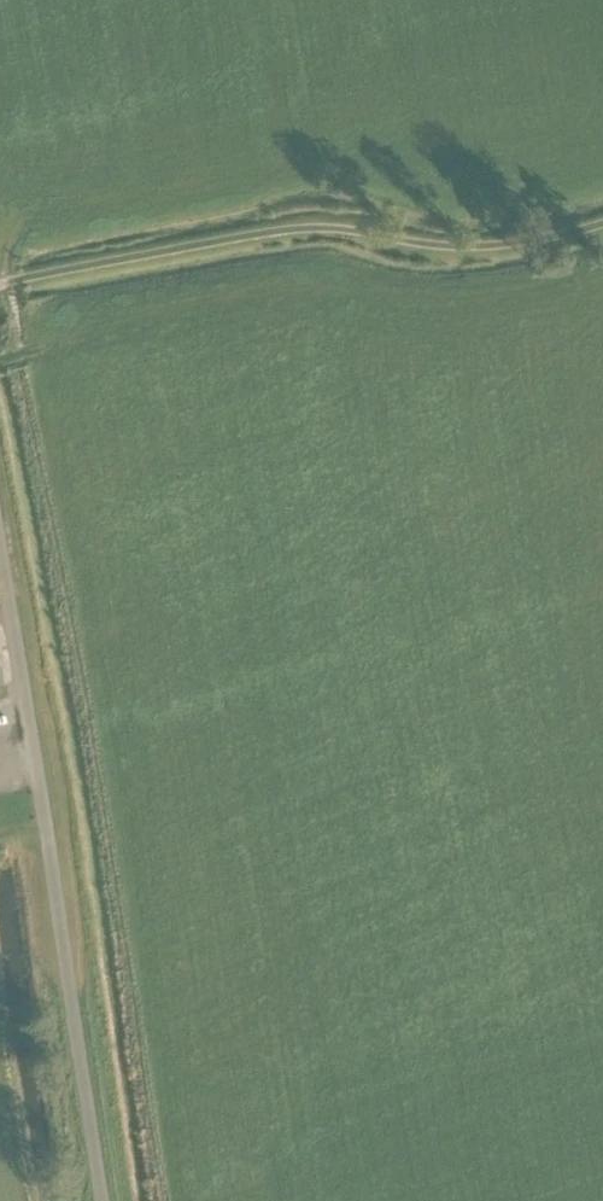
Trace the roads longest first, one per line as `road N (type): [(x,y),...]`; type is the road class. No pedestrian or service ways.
road 1 (unclassified): [(116,1200),(0,521)]

